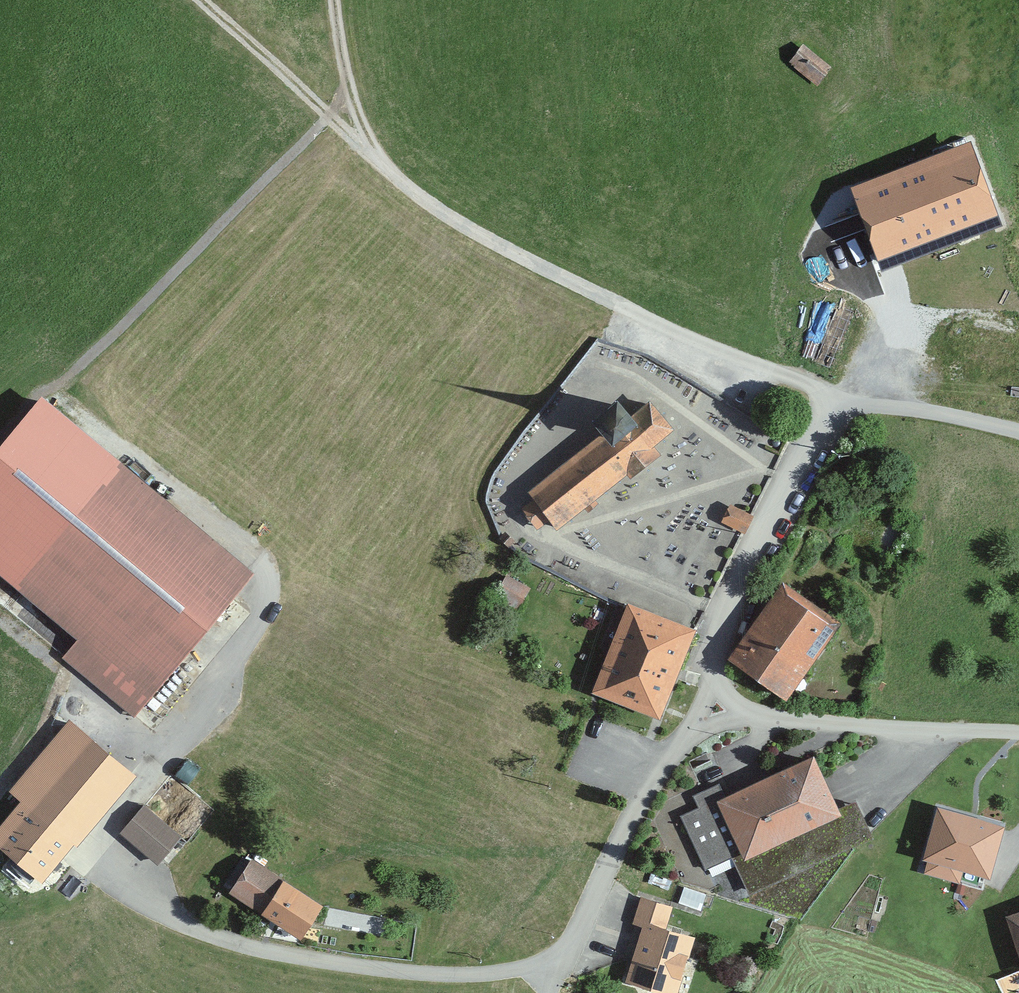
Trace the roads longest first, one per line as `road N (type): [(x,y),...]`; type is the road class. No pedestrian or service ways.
road 1 (residential): [(713,711),(668,755),(575,940),(496,971),(334,966),(167,925),(102,876)]
road 2 (residential): [(829,396),(711,667),(713,711)]
road 3 (residential): [(829,396),(533,261)]
road 4 (residential): [(1018,736),(713,711)]
road 5 (track): [(204,0),(385,167)]
road 6 (residential): [(1018,430),(829,396)]
road 7 (track): [(533,261),(456,220),(385,167)]
road 8 (track): [(335,0),(349,86),(385,167)]

